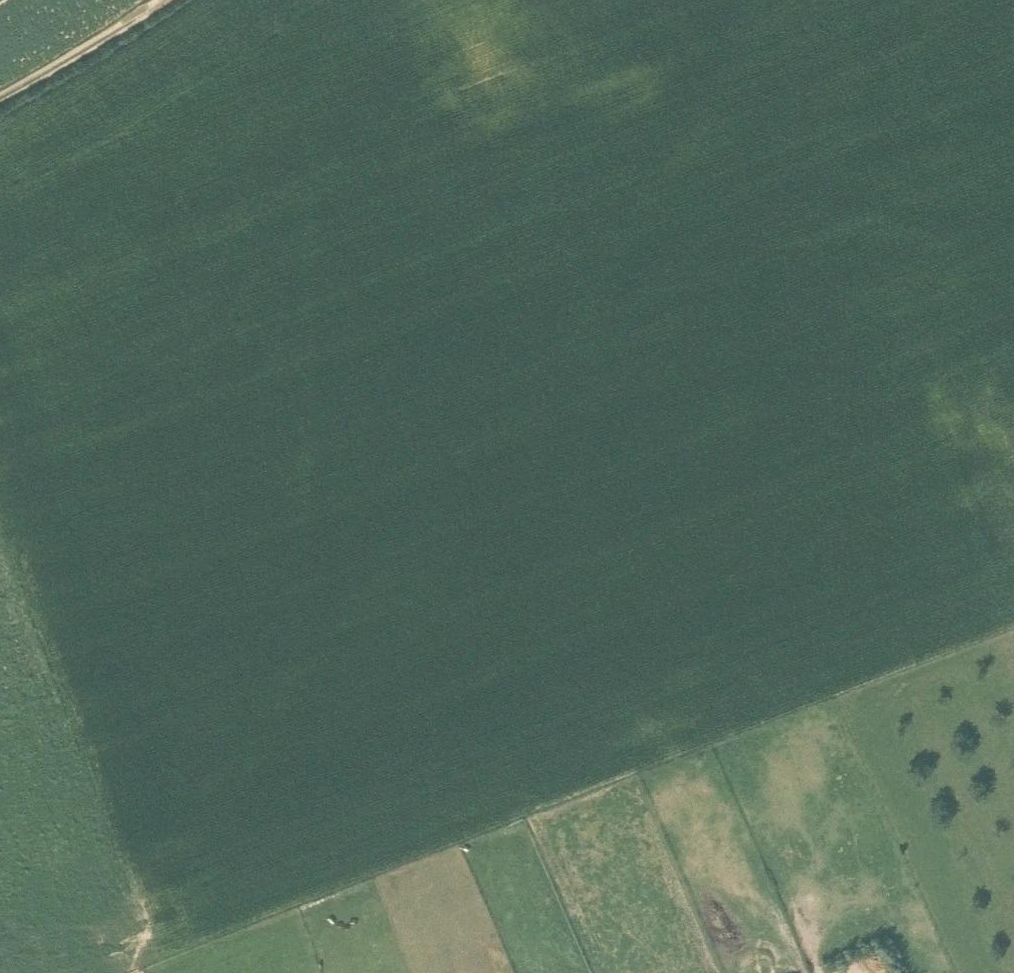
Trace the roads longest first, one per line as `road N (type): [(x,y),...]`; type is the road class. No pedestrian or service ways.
road 1 (track): [(166,0),(0,101)]

